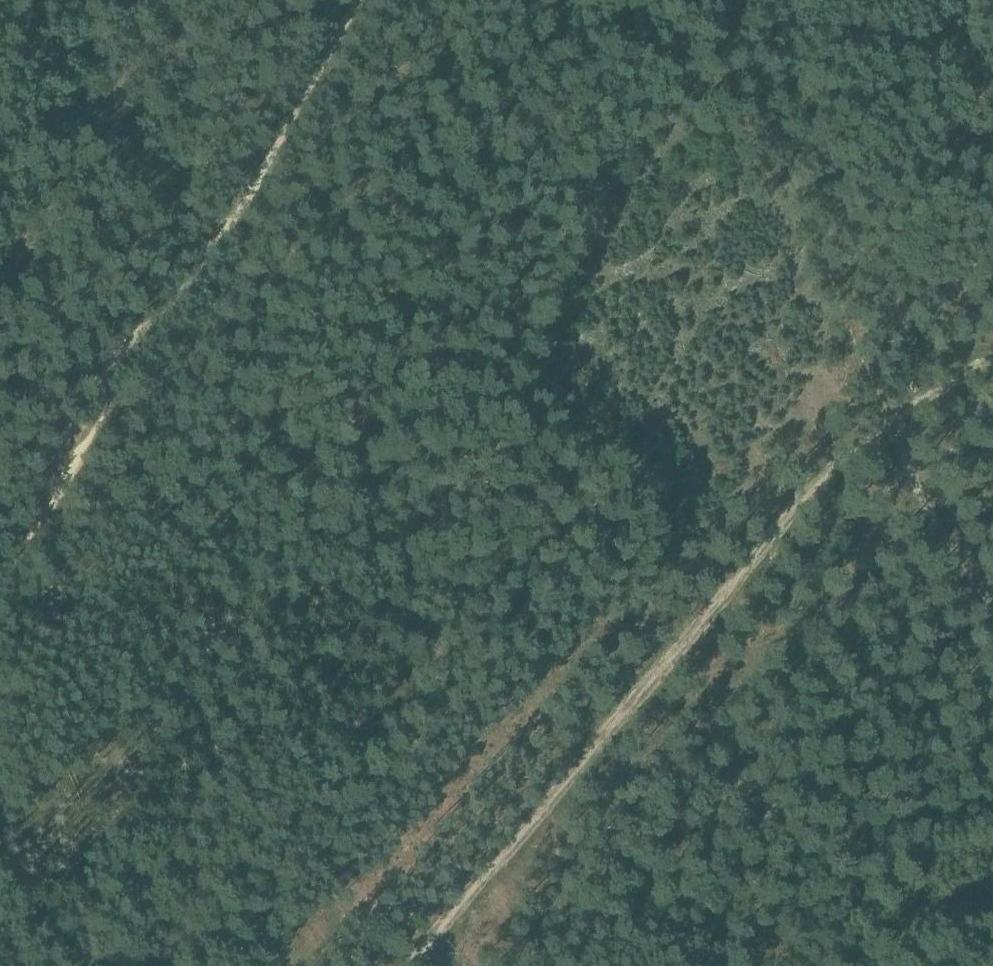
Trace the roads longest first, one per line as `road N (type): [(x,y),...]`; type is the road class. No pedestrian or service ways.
road 1 (track): [(397,965),(878,418),(992,360)]
road 2 (track): [(878,418),(724,0)]
road 3 (track): [(878,418),(992,604)]

